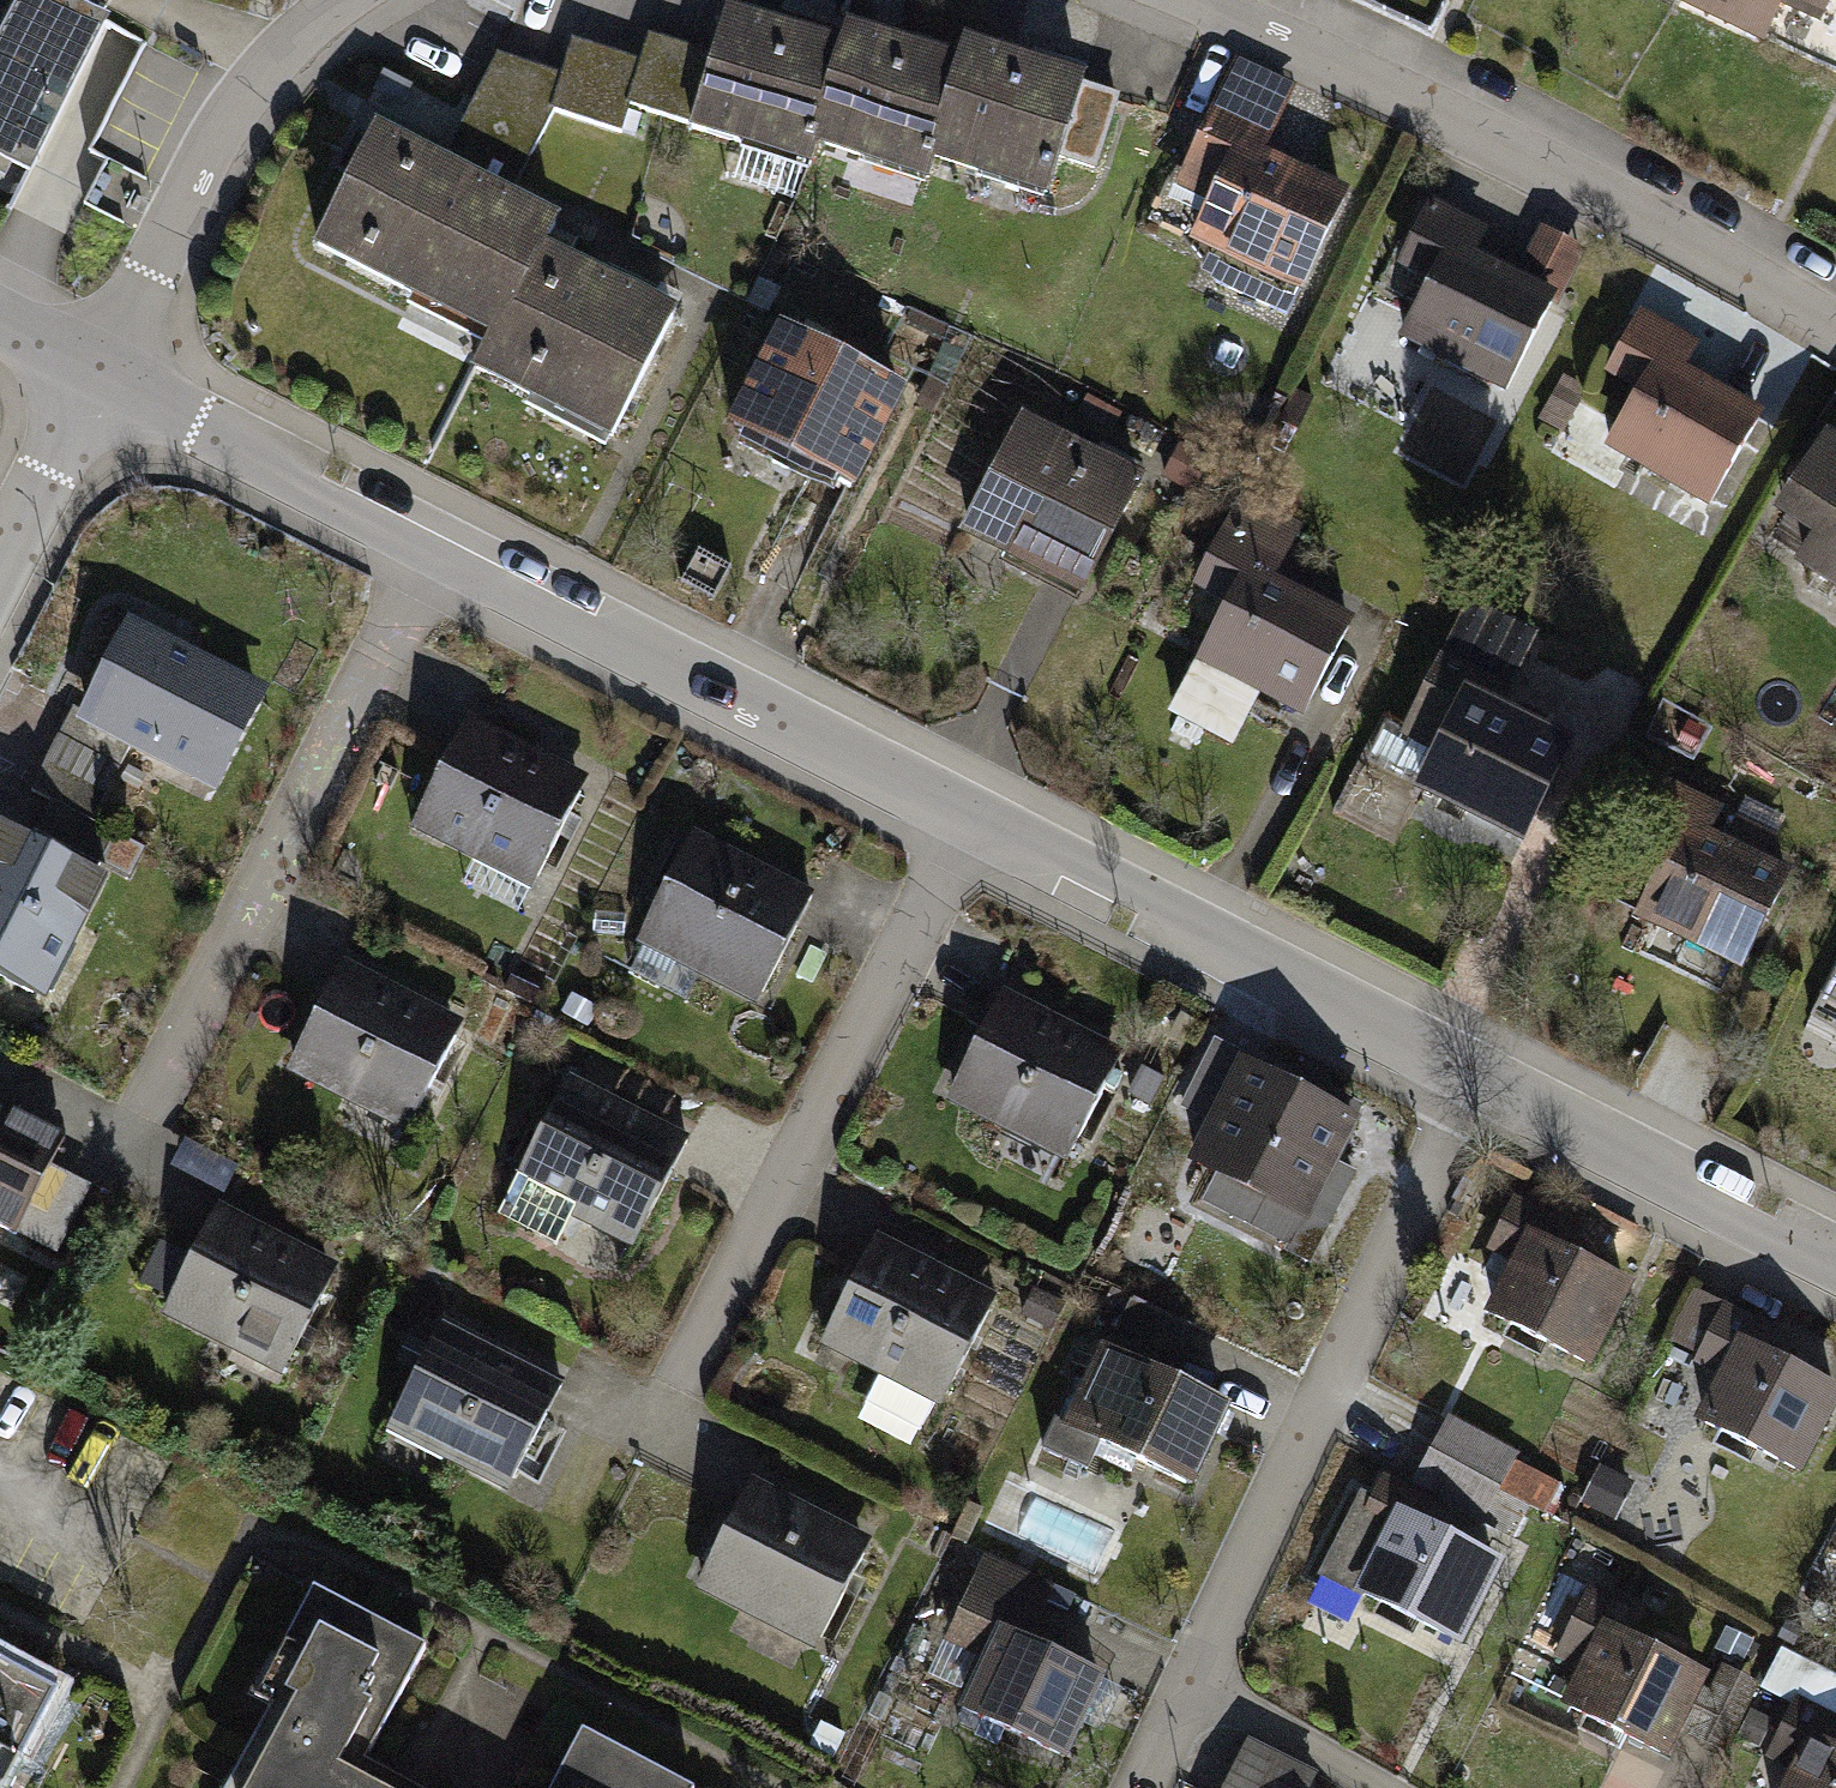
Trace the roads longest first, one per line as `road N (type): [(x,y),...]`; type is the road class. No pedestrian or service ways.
road 1 (tertiary): [(1482,1067),(97,367)]
road 2 (residential): [(1482,1067),(1186,1680),(1373,1787)]
road 3 (residential): [(1194,0),(1376,75),(1568,170),(1835,325)]
road 4 (residential): [(97,367),(236,115),(287,56),(358,0)]
road 5 (tertiary): [(1835,1246),(1482,1067)]
road 6 (residential): [(0,552),(97,367)]

